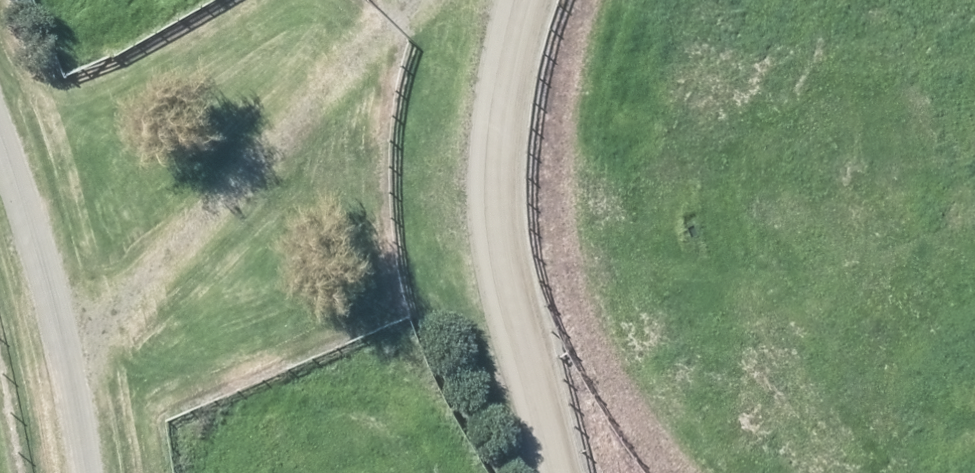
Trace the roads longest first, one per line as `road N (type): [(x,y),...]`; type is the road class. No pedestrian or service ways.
road 1 (track): [(70,345),(410,0)]
road 2 (track): [(555,472),(491,209),(505,0)]
road 3 (track): [(0,110),(107,472)]

